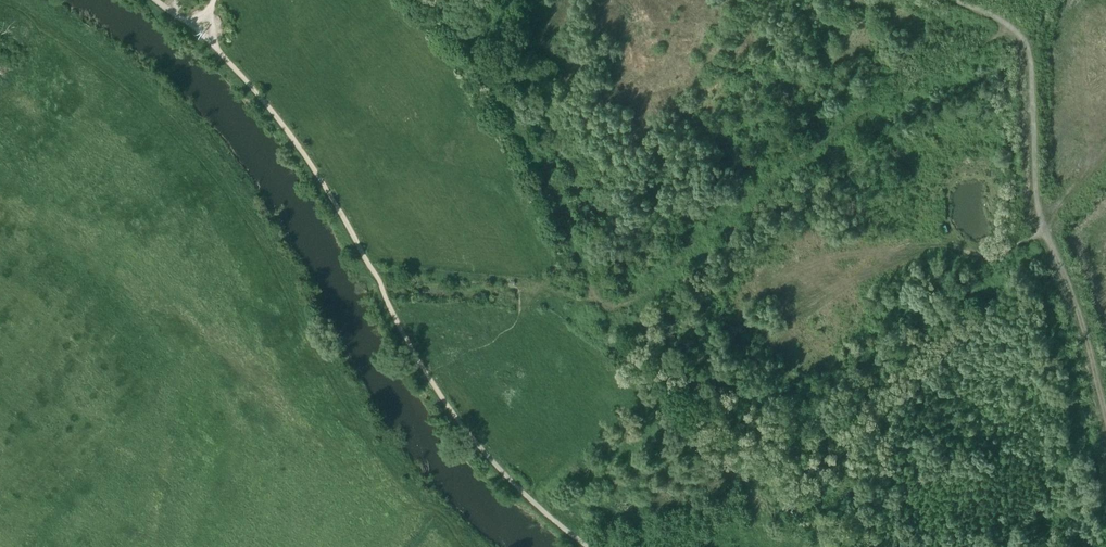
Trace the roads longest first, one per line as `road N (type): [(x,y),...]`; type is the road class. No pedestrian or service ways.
road 1 (track): [(156,0),(274,109),(354,225),(470,431),(590,546)]

